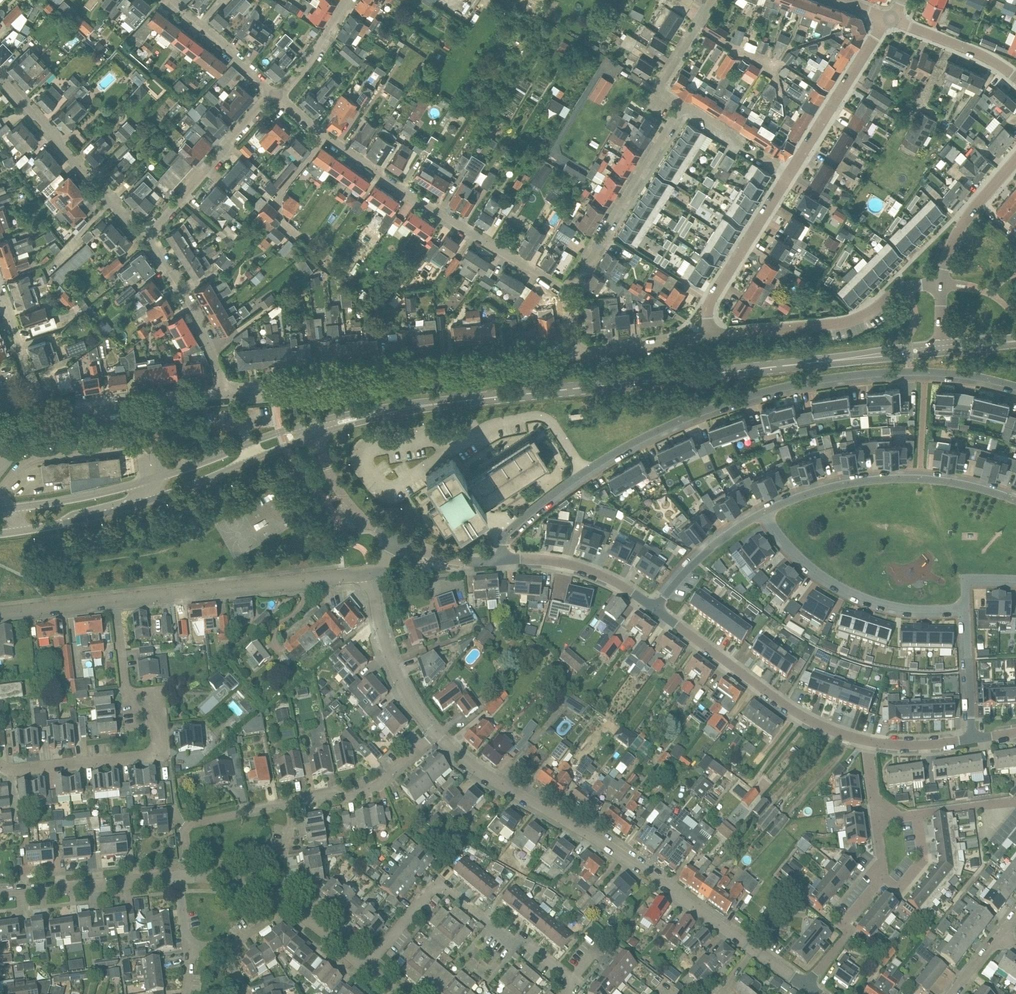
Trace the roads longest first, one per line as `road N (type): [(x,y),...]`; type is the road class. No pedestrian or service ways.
road 1 (residential): [(503,560),(509,531),(584,472),(719,406),(798,383),(882,372),(1015,387)]
road 2 (tertiary): [(392,410),(941,347)]
road 3 (residential): [(754,951),(591,835),(492,779),(436,733)]
road 4 (residential): [(226,393),(351,380),(383,387),(572,355)]
road 5 (residential): [(566,289),(331,141),(278,97)]
road 6 (tertiary): [(0,534),(190,488),(317,435)]
road 7 (residential): [(0,766),(153,754),(159,747),(156,704),(127,696),(114,601)]
road 8 (tertiary): [(314,425),(127,488),(0,510)]
road 9 (residential): [(188,876),(188,827),(336,790),(346,797),(365,792),(436,733)]
road 10 (residential): [(568,993),(572,979),(522,934),(512,943),(440,885),(368,967)]
road 11 (residential): [(763,513),(837,487),(901,479),(1015,502)]
road 12 (residential): [(114,601),(370,572)]
road 13 (residential): [(869,741),(795,712),(655,609)]
road 14 (residential): [(710,338),(851,321),(909,288),(941,286)]
road 15 (residential): [(965,607),(886,605),(846,590),(791,550),(763,513)]
road 16 (residential): [(0,78),(144,239)]
road 17 (residential): [(566,289),(682,107)]
road 18 (unclassified): [(368,967),(271,892),(188,876)]
road 19 (residential): [(144,239),(278,97)]
road 20 (residential): [(710,338),(711,300),(791,173)]
road 21 (residential): [(791,173),(890,18)]
road 22 (residential): [(45,416),(226,393)]
road 23 (unclassified): [(178,877),(0,894)]
road 24 (residential): [(436,733),(396,674),(370,572)]
road 25 (residential): [(144,239),(205,332),(226,393)]
road 26 (residential): [(655,609),(588,570),(503,560)]
road 27 (unclassified): [(941,286),(961,227),(1015,159)]
road 28 (residential): [(278,97),(165,0)]
road 29 (residential): [(655,609),(692,566),(763,513)]
road 30 (residential): [(884,878),(843,925),(851,932),(806,988)]
road 31 (residential): [(572,355),(710,338)]
road 32 (residential): [(1015,77),(890,18)]
road 33 (unclassified): [(396,541),(342,497),(317,435)]
road 34 (residential): [(45,416),(0,291)]
road 35 (residential): [(682,107),(659,90),(711,0)]
road 36 (residential): [(965,607),(972,739)]
road 37 (residential): [(791,173),(682,107)]
road 38 (residential): [(278,97),(306,71),(349,0)]

